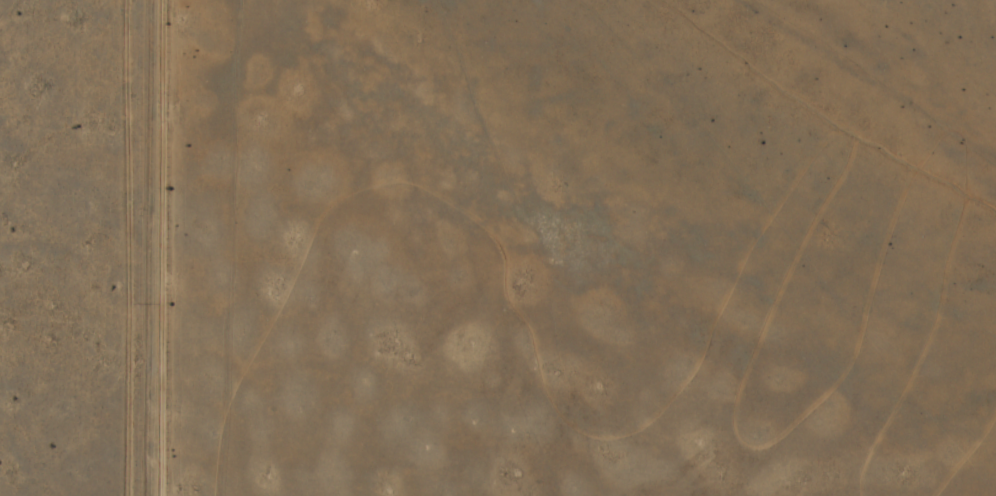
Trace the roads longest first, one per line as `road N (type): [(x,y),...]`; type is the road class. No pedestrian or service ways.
road 1 (track): [(127,495),(135,0)]

